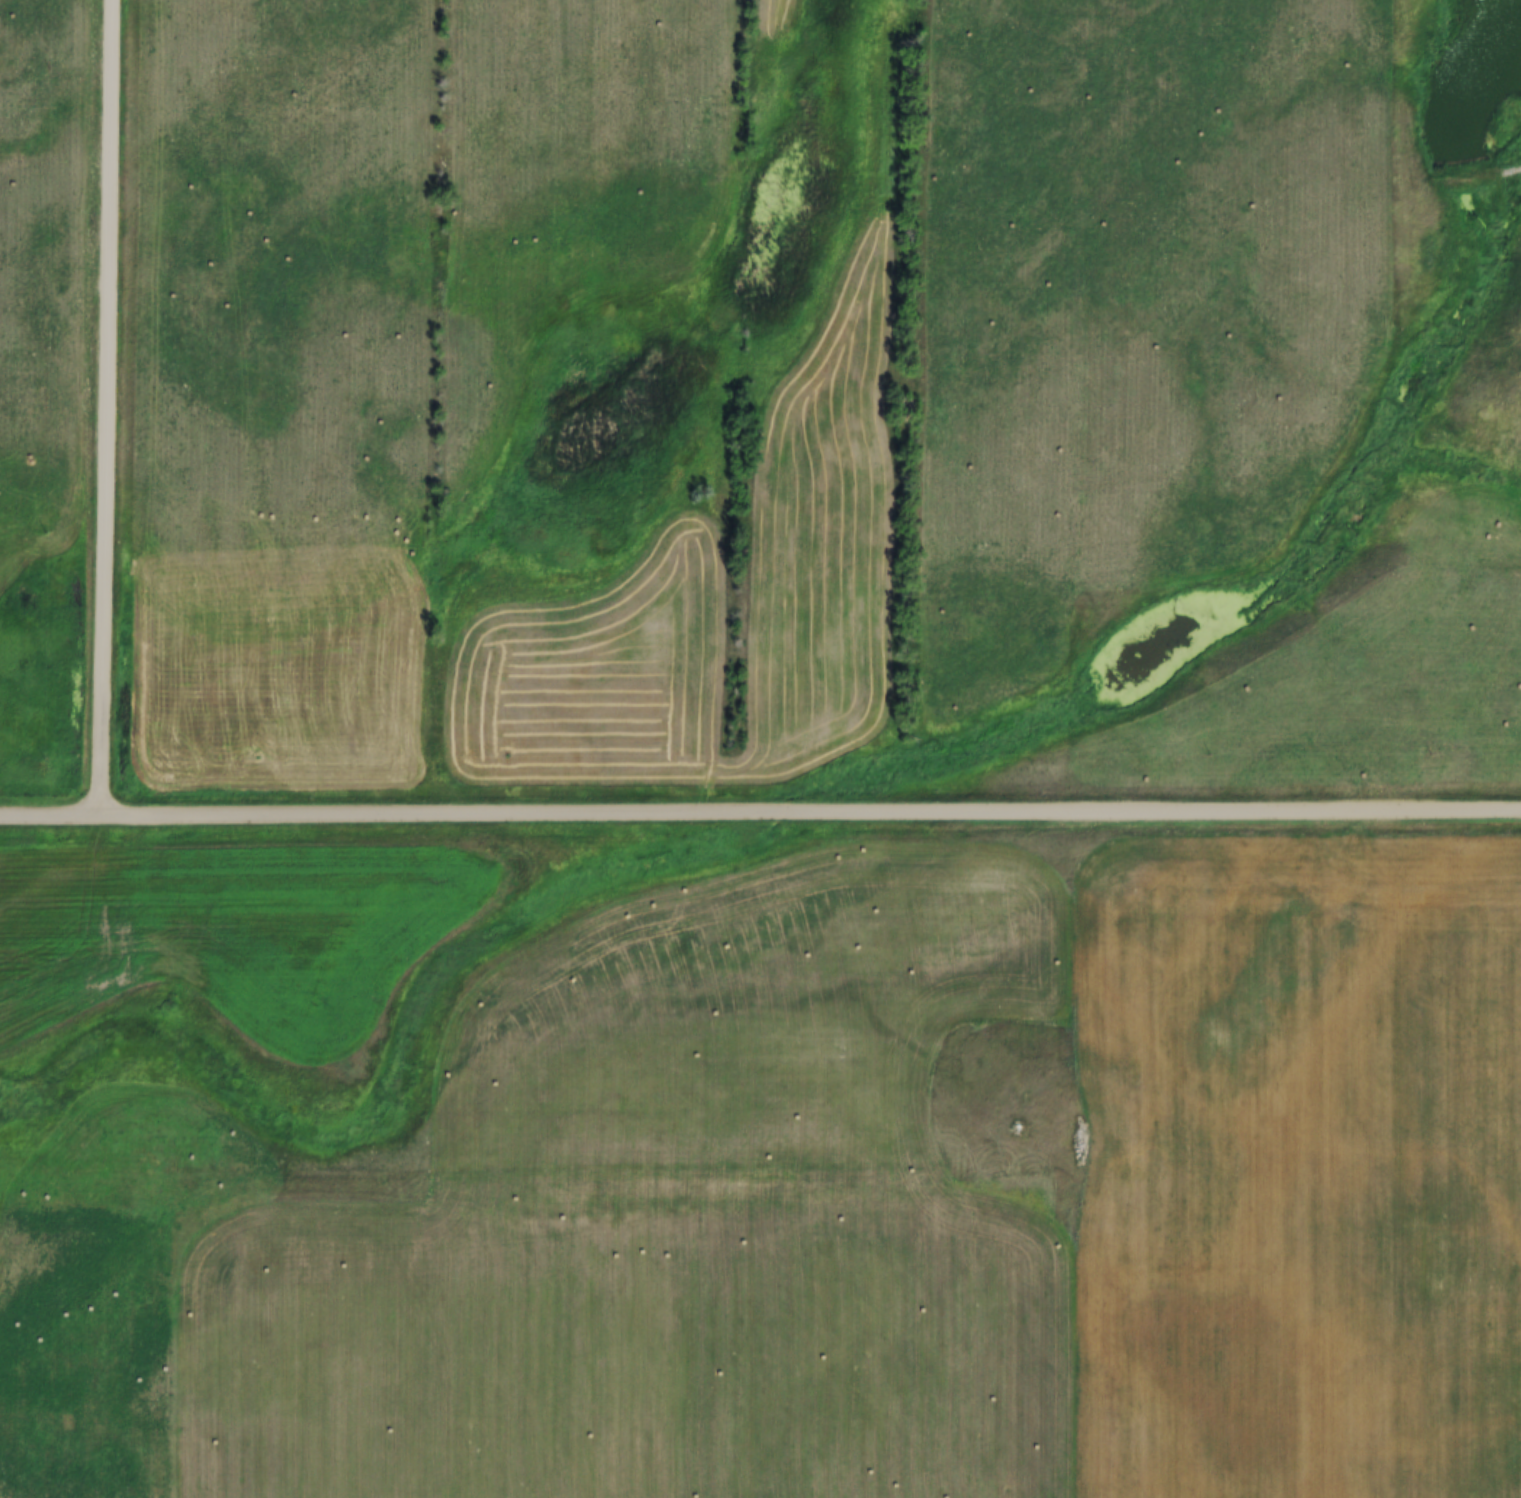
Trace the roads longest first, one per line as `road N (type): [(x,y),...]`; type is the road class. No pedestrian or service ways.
road 1 (residential): [(0,812),(1520,810)]
road 2 (residential): [(108,811),(119,0)]

